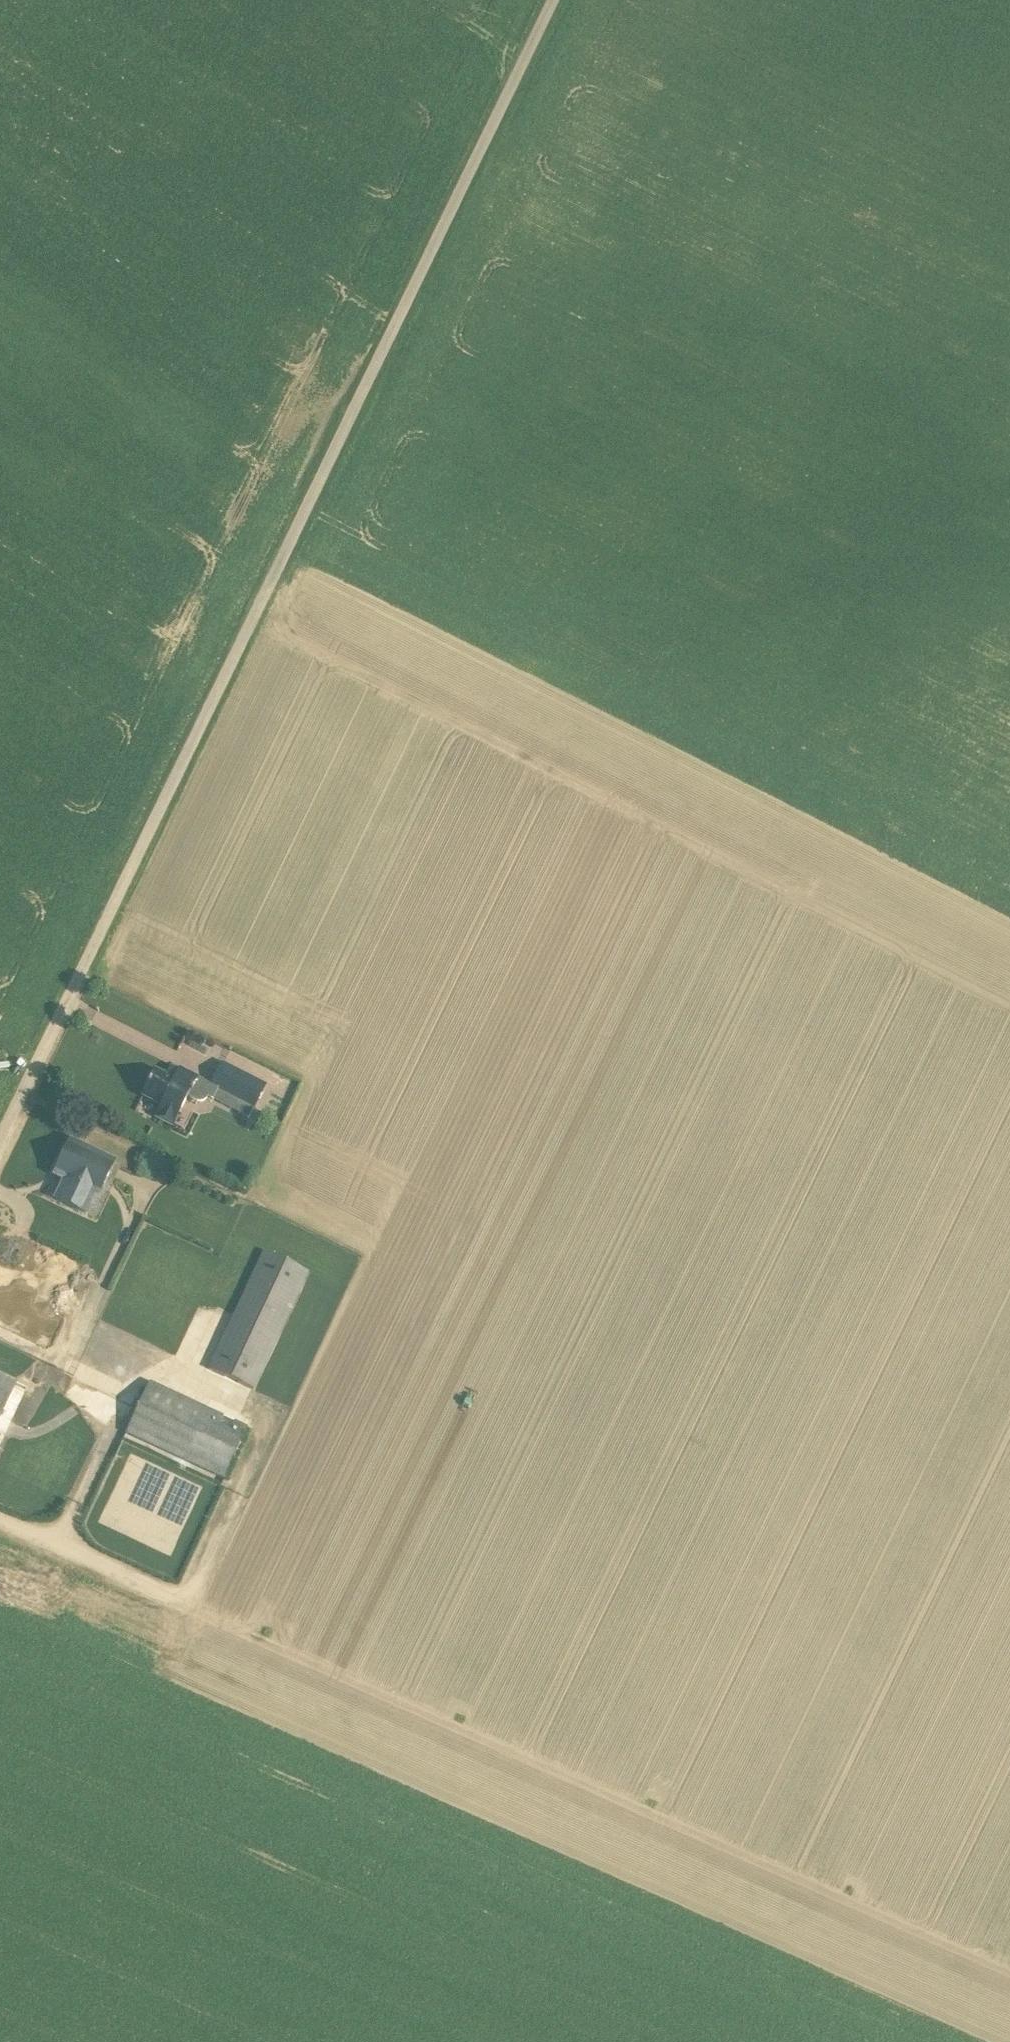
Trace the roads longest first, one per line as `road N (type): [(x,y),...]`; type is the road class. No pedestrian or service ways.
road 1 (unclassified): [(0,1142),(555,0)]

